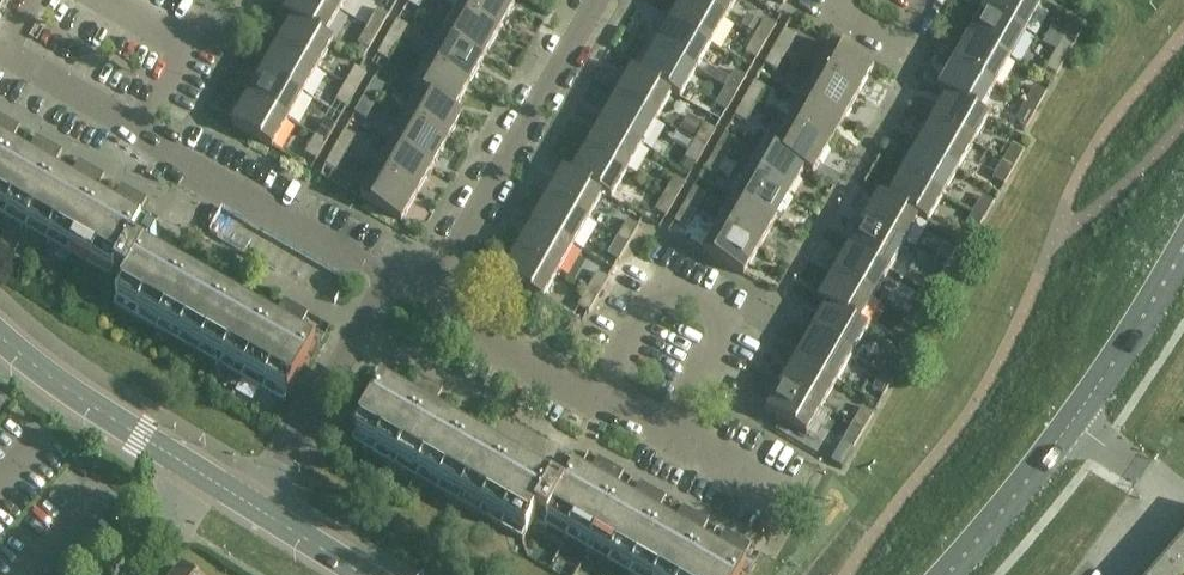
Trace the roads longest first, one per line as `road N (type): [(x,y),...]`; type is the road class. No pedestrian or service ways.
road 1 (secondary): [(951,574),(1070,423),(1183,249)]
road 2 (residential): [(675,436),(739,322),(665,281),(601,395)]
road 3 (residential): [(426,296),(588,0)]
road 4 (residential): [(385,273),(136,131)]
road 5 (residential): [(253,511),(385,273)]
road 6 (secondary): [(0,346),(194,474)]
road 7 (residential): [(136,131),(4,53),(33,0)]
road 8 (residential): [(601,395),(426,296)]
road 9 (residential): [(841,0),(835,10),(902,49),(928,0)]
road 10 (residential): [(791,503),(675,436)]
road 11 (residential): [(194,474),(121,574)]
road 12 (secondary): [(253,511),(356,574)]

